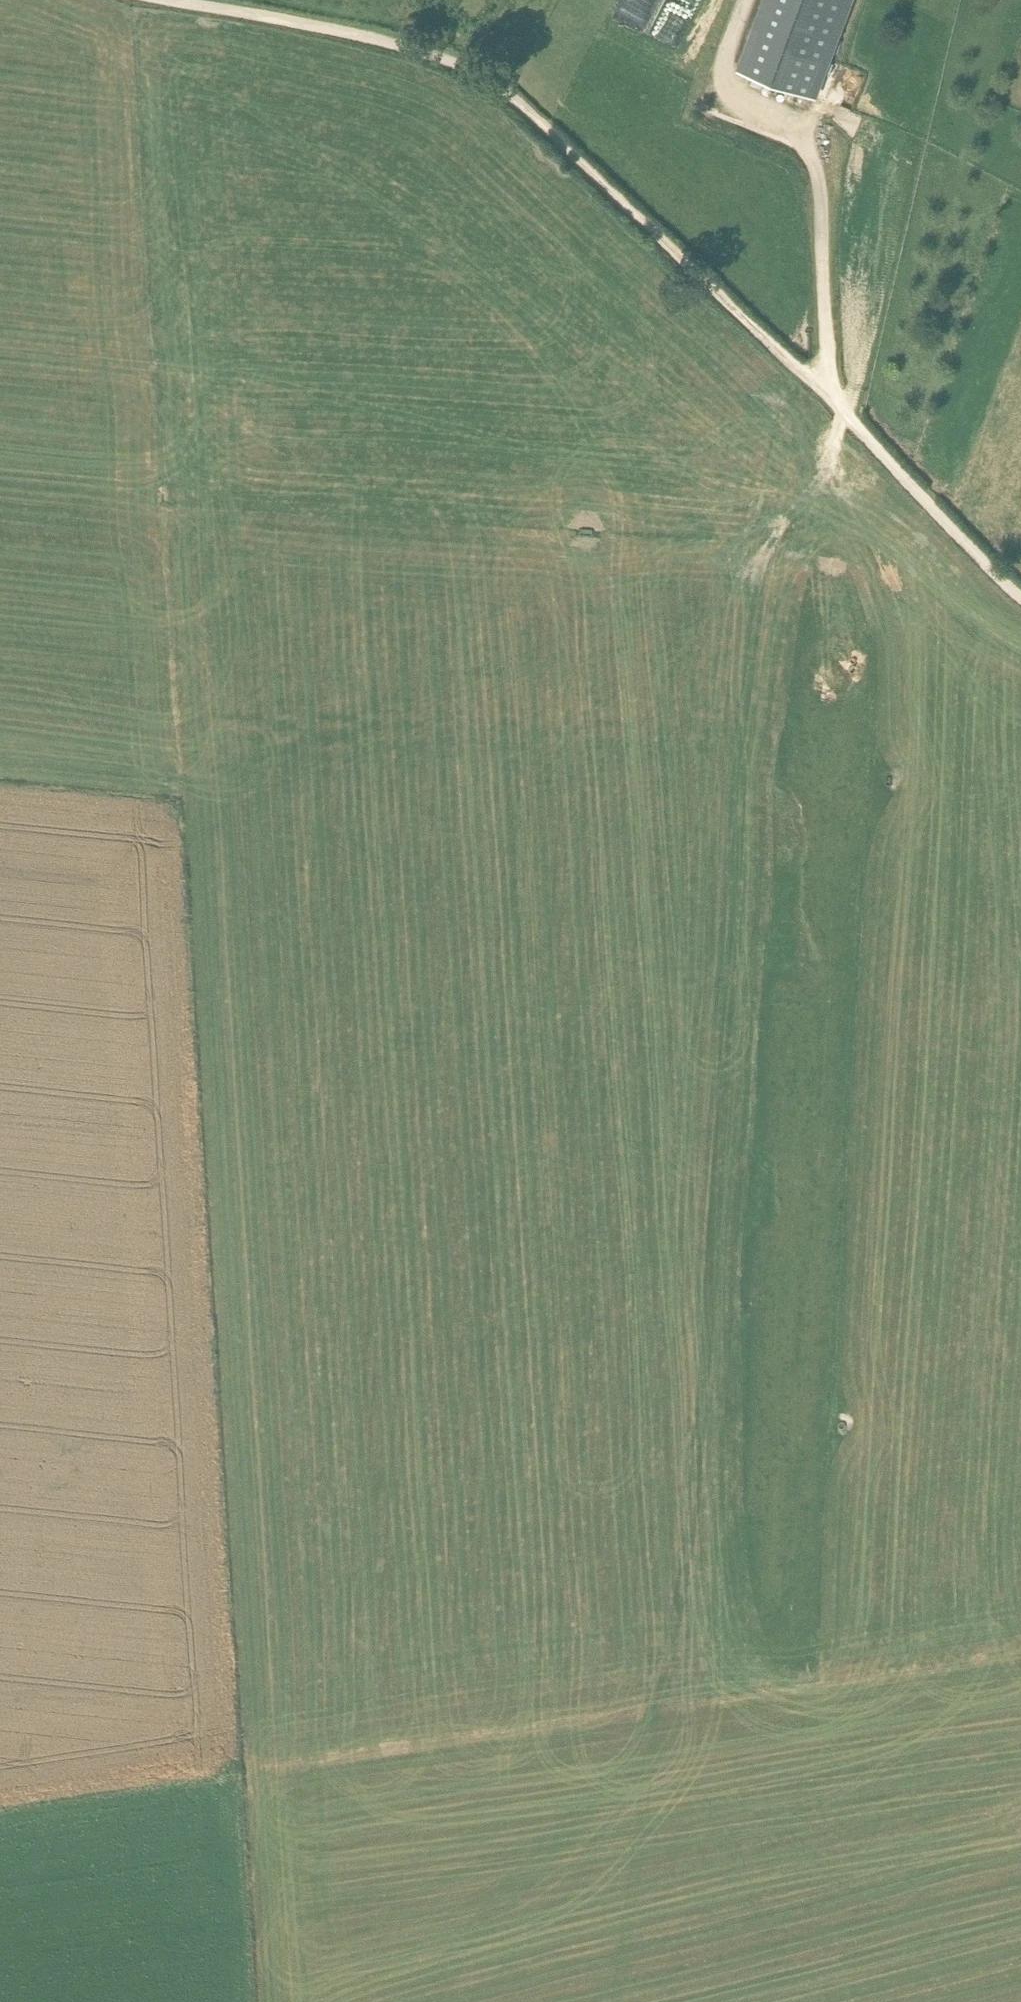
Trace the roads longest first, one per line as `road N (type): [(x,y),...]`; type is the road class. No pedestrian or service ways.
road 1 (track): [(164,0),(396,46),(494,85),(799,372),(1020,599)]

